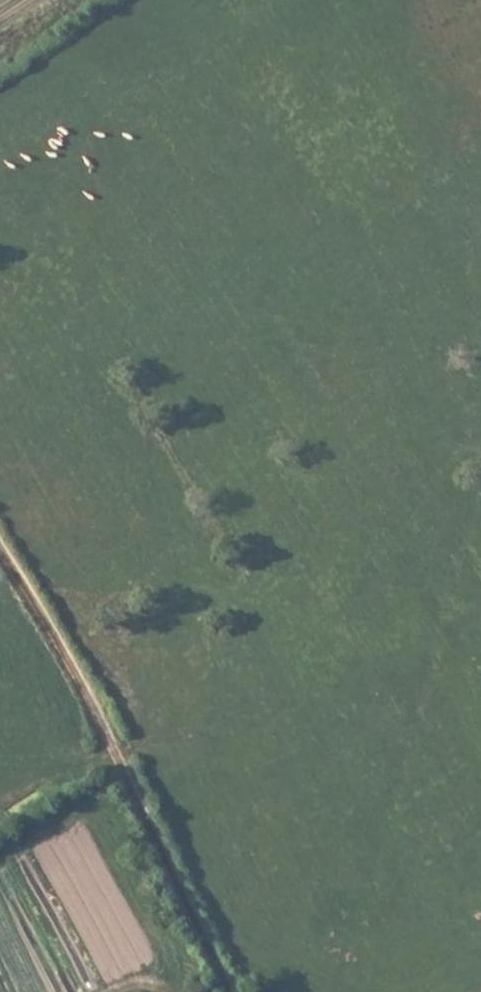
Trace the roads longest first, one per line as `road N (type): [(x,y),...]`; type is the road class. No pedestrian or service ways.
road 1 (track): [(0,551),(112,745),(231,991)]

